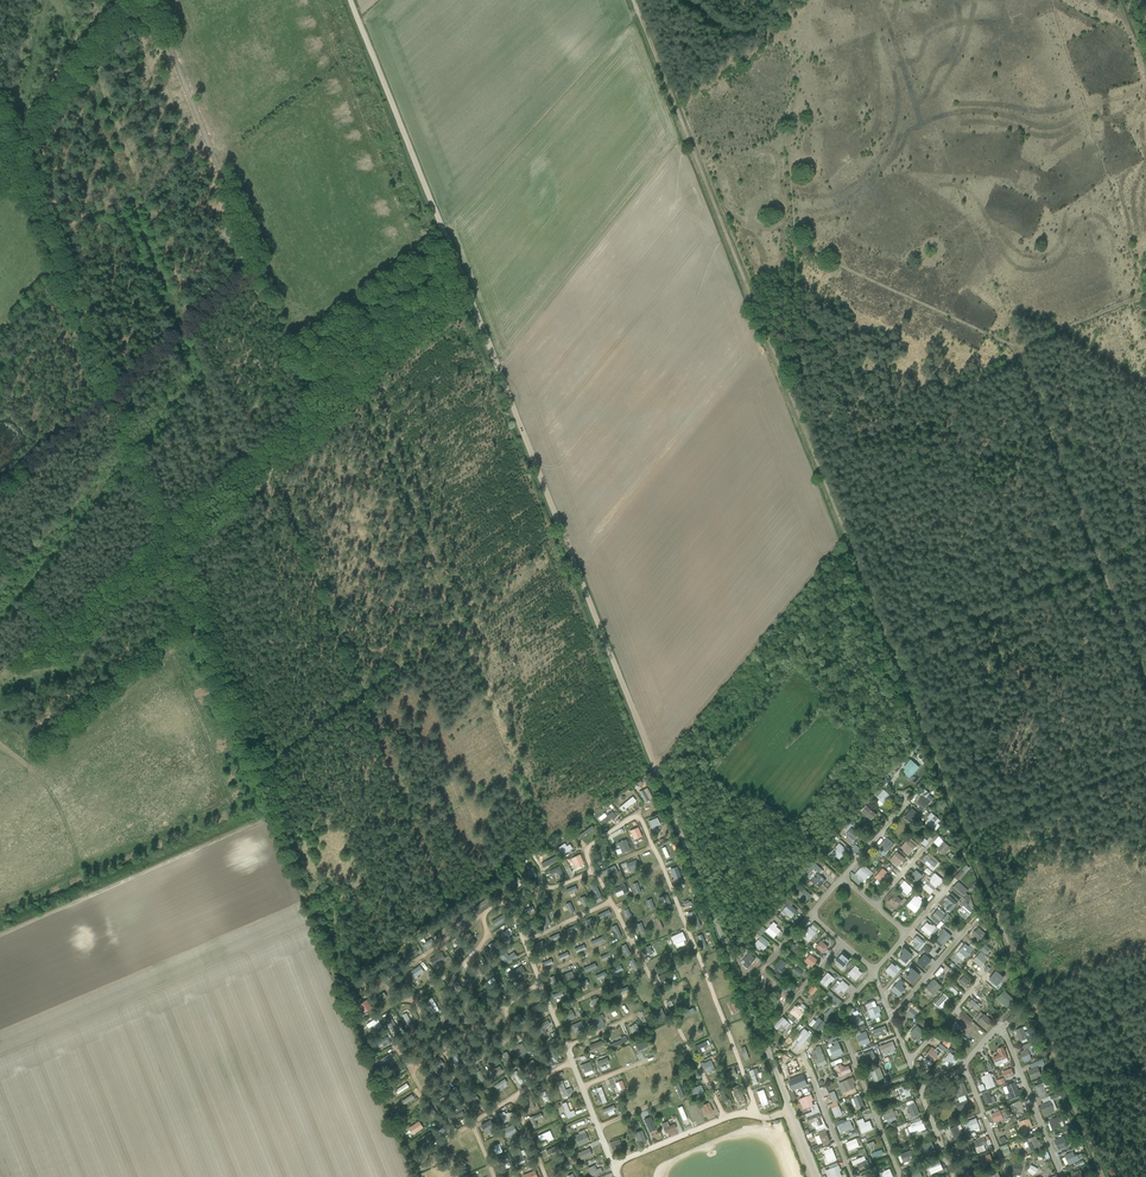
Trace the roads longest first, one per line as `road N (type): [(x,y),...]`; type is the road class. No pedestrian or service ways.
road 1 (track): [(0,935),(264,814),(166,545),(460,288)]
road 2 (track): [(1100,1176),(785,380)]
road 3 (track): [(460,288),(652,765)]
road 4 (unclassified): [(652,765),(817,1176)]
road 5 (track): [(633,0),(785,380)]
road 6 (track): [(1008,346),(1145,690)]
road 7 (track): [(348,0),(460,288)]
road 8 (track): [(886,637),(1093,560),(1145,529)]
road 9 (track): [(796,243),(789,129),(798,83),(772,16),(789,0)]
road 10 (track): [(1008,346),(796,243)]
road 11 (track): [(961,828),(1145,759)]
road 12 (track): [(1145,287),(1008,346)]
road 13 (track): [(785,380),(797,380),(796,243)]

